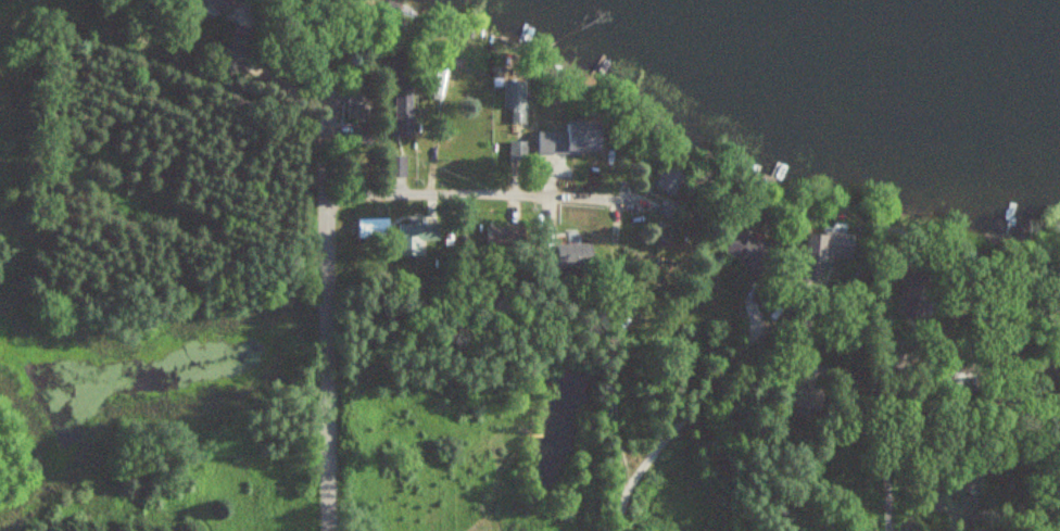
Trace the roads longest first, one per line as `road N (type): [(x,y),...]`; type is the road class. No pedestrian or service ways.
road 1 (residential): [(734,530),(732,236),(868,231)]
road 2 (residential): [(330,197),(329,530)]
road 3 (residential): [(617,199),(615,530)]
road 4 (residential): [(617,199),(469,191),(330,197)]
road 5 (residential): [(891,530),(895,314)]
road 6 (residential): [(329,302),(159,255)]

